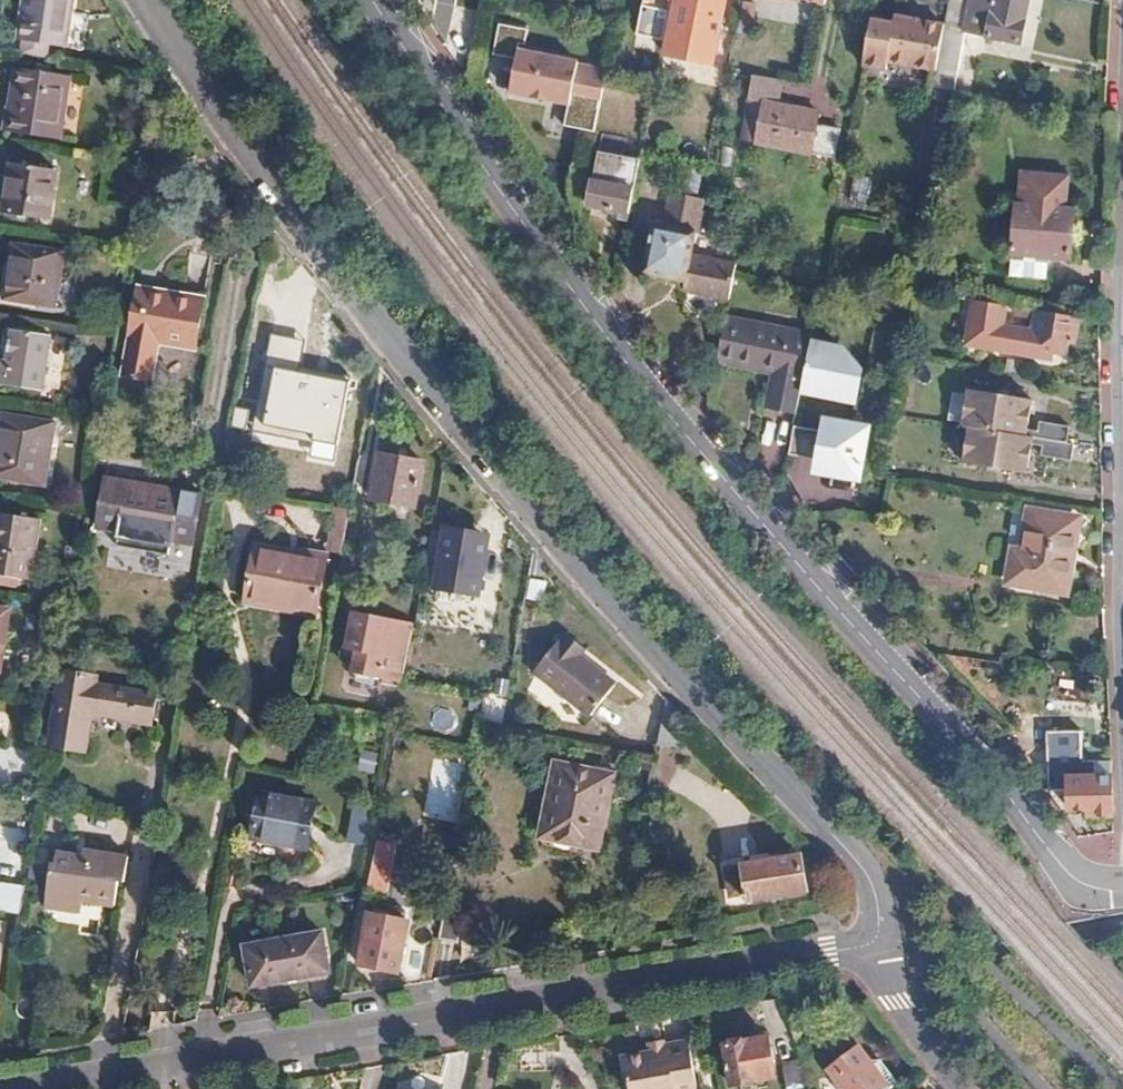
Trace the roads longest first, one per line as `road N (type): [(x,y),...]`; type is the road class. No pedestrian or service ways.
road 1 (residential): [(145,0),(393,349),(599,591),(871,881),(880,943)]
road 2 (residential): [(1122,889),(1089,885),(1070,874),(1006,791),(728,482),(506,200),(373,0)]
road 3 (residential): [(880,943),(35,1088)]
road 4 (residential): [(972,1088),(901,1003),(880,943)]

